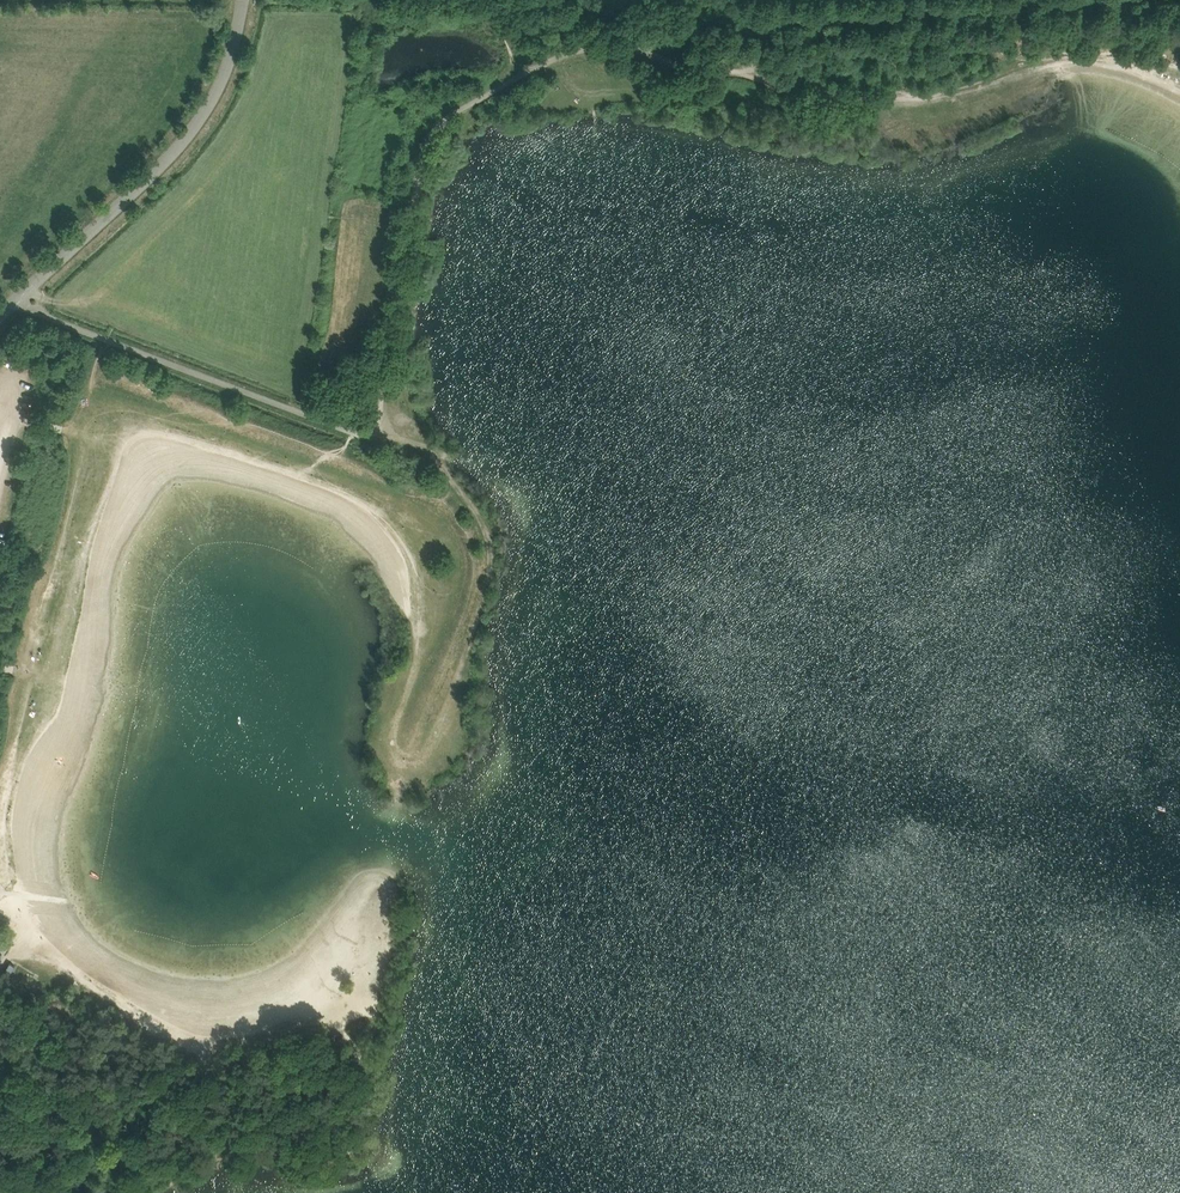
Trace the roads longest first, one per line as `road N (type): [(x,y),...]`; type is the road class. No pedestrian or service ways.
road 1 (unclassified): [(0,317),(150,177),(207,110),(235,47),(242,0)]

